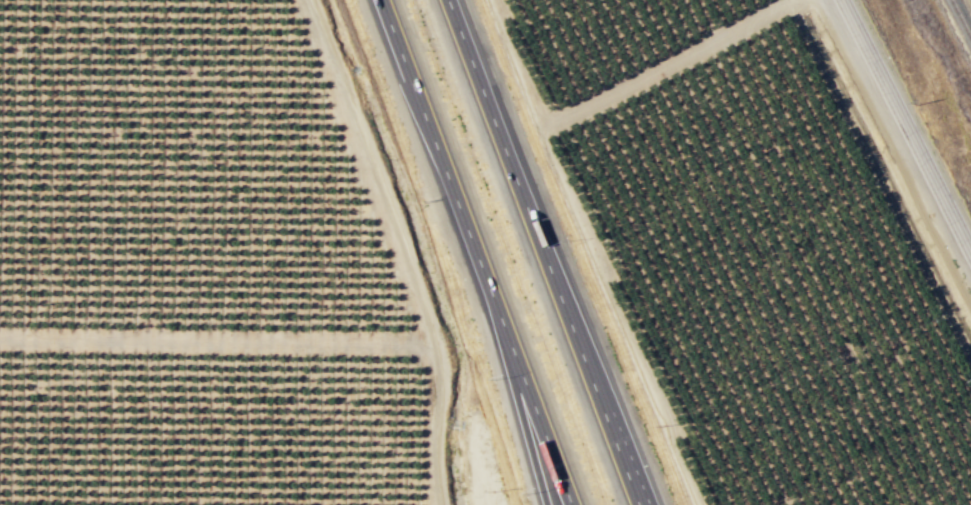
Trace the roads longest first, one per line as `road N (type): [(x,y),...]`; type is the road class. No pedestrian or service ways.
road 1 (motorway): [(381,0),(573,504)]
road 2 (motorway): [(646,504),(457,0)]
road 3 (track): [(444,504),(437,341),(314,0)]
road 4 (secondary): [(843,0),(970,249)]
road 5 (motorway): [(506,337),(545,504)]
road 6 (motorway): [(655,504),(608,392)]

